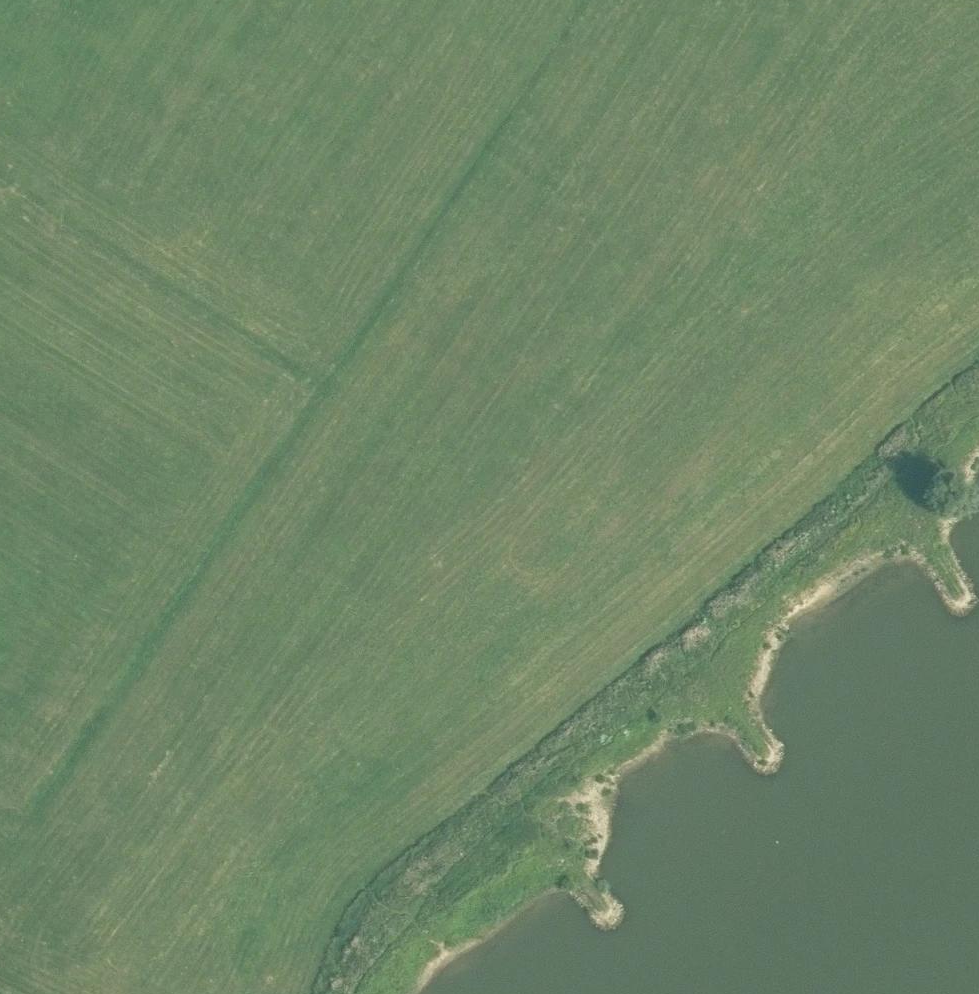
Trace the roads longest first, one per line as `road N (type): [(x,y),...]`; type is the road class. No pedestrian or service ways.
road 1 (track): [(141,993),(0,947)]

